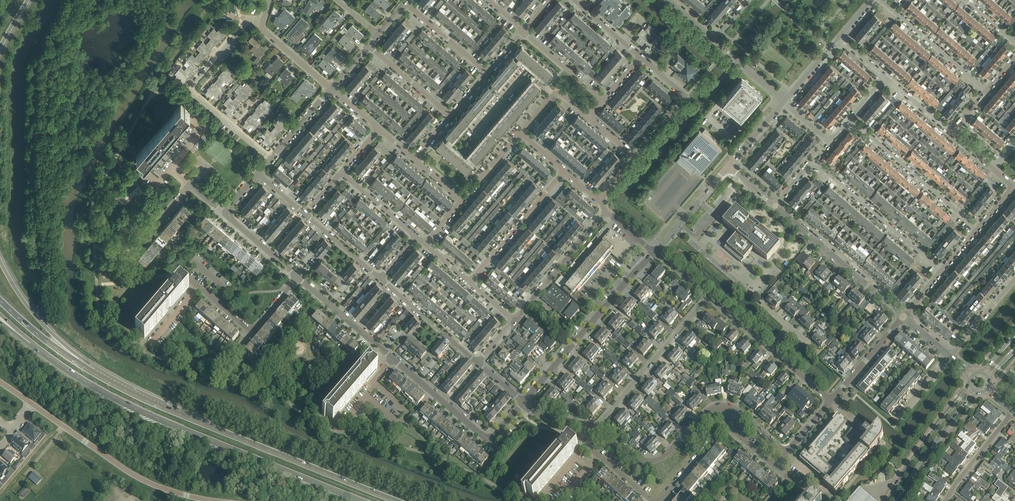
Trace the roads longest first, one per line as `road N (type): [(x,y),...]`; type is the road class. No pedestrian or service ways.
road 1 (primary): [(90,384),(362,500)]
road 2 (residential): [(298,276),(250,329),(199,286),(152,341)]
road 3 (residential): [(270,161),(191,90),(243,24),(263,22)]
road 4 (unclassified): [(31,404),(146,481),(215,500)]
road 5 (residential): [(524,403),(655,251)]
road 6 (residential): [(592,428),(710,296)]
road 7 (residential): [(392,357),(487,437),(524,403)]
road 8 (motorway): [(252,443),(93,372)]
road 9 (residential): [(903,316),(775,206)]
road 10 (residential): [(941,271),(814,161)]
road 11 (residential): [(977,229),(850,119)]
road 12 (primary): [(396,500),(252,443)]
road 13 (residential): [(716,404),(654,460),(592,428)]
road 14 (motorway): [(93,372),(41,322),(0,260)]
road 15 (residential): [(469,282),(564,171)]
road 16 (secondary): [(968,385),(886,500)]
road 17 (residential): [(514,320),(605,213)]
road 18 (residential): [(225,213),(190,183),(130,254)]
road 19 (residential): [(987,90),(882,0)]
road 20 (residential): [(636,157),(684,98),(640,57)]
road 21 (secondary): [(898,500),(974,393)]
road 22 (residential): [(478,362),(380,279)]

